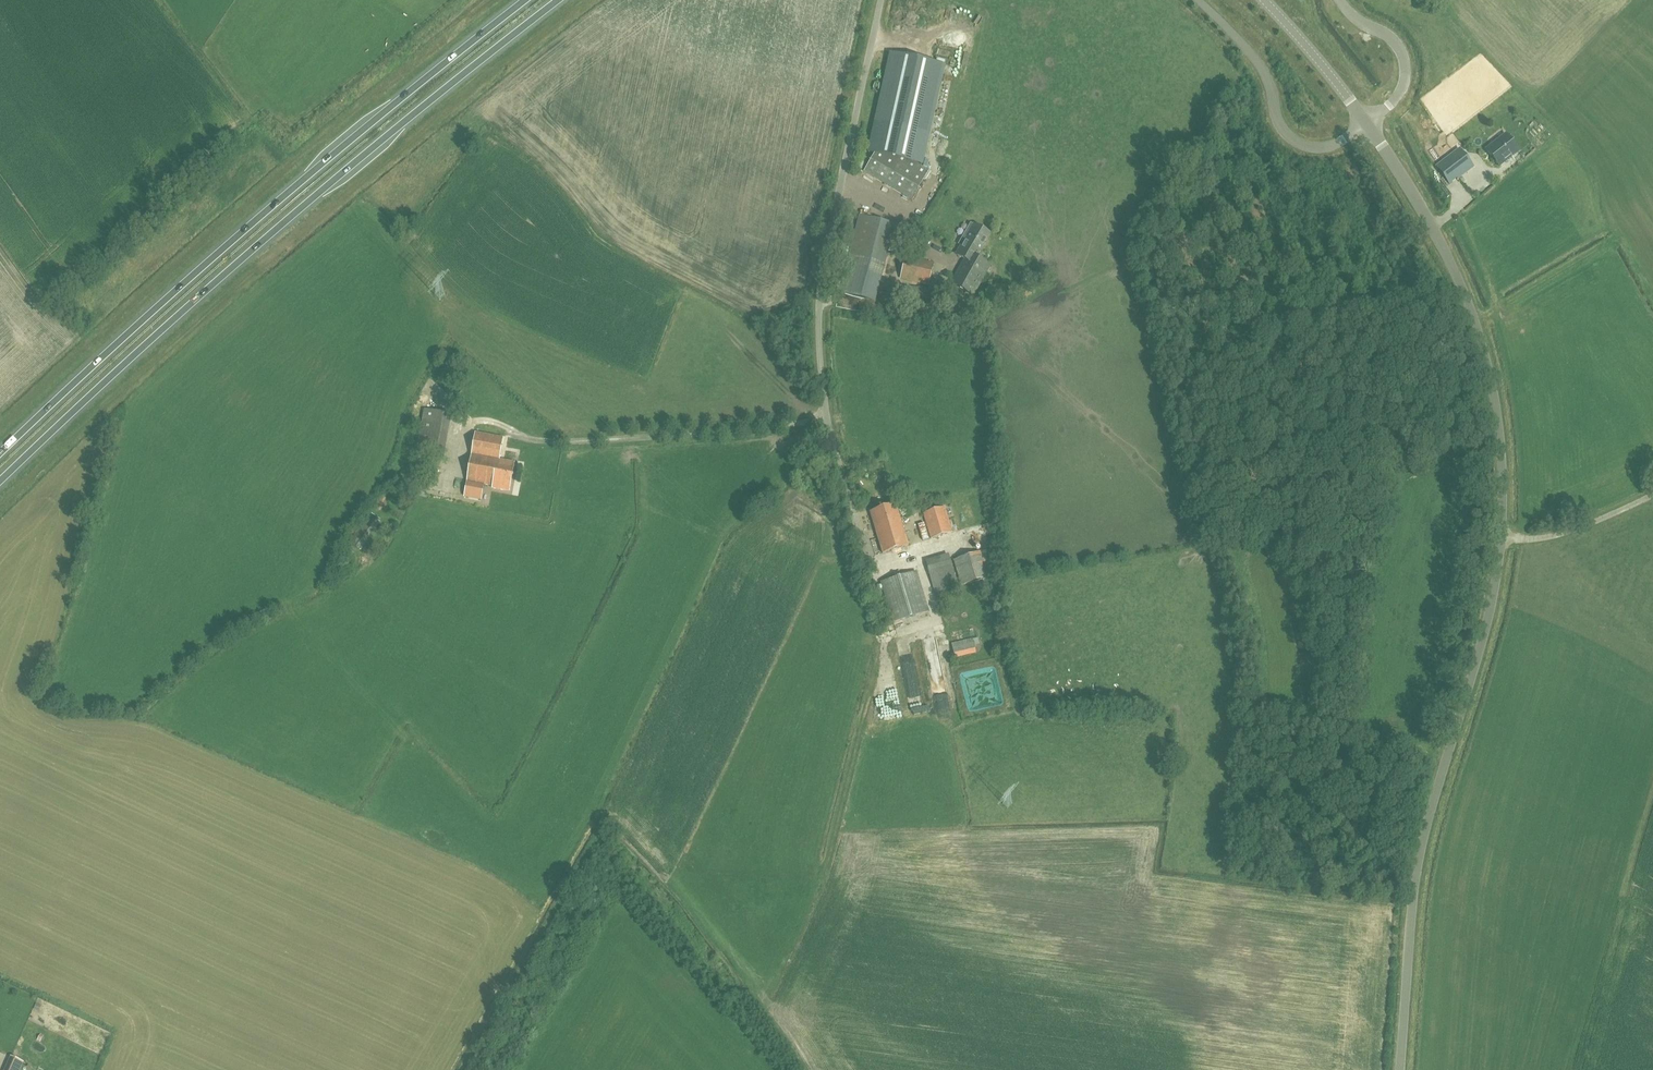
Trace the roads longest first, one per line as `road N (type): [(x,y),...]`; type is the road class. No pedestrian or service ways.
road 1 (trunk): [(0,479),(167,322),(561,0)]
road 2 (trunk): [(528,0),(367,126),(0,454)]
road 3 (unclassified): [(1403,1069),(1419,866),(1488,629),(1504,540)]
road 4 (unclassified): [(1504,540),(1504,451),(1486,343),(1407,175),(1367,122)]
road 5 (unclassified): [(828,419),(819,323),(883,0)]
road 6 (unclassified): [(1197,0),(1256,58),(1291,140),(1329,146),(1367,122)]
road 7 (unclassified): [(1367,122),(1400,92),(1405,55),(1339,0)]
road 8 (unclassified): [(1264,0),(1367,122)]
road 9 (unclassified): [(1652,496),(1551,538),(1504,540)]

